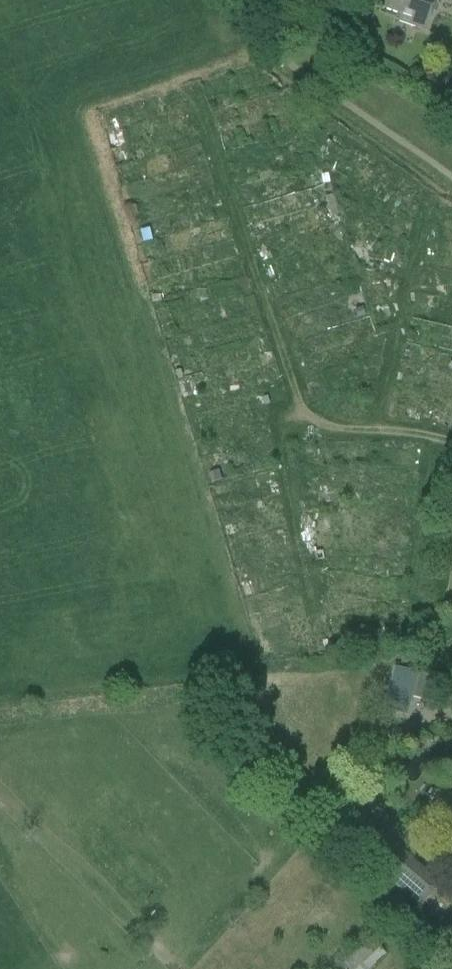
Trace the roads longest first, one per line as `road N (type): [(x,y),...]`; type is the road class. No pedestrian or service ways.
road 1 (track): [(308,426),(196,96)]
road 2 (track): [(377,430),(426,207)]
road 3 (track): [(314,617),(280,434),(308,426)]
road 4 (track): [(412,621),(430,438)]
road 5 (track): [(451,443),(308,426)]

